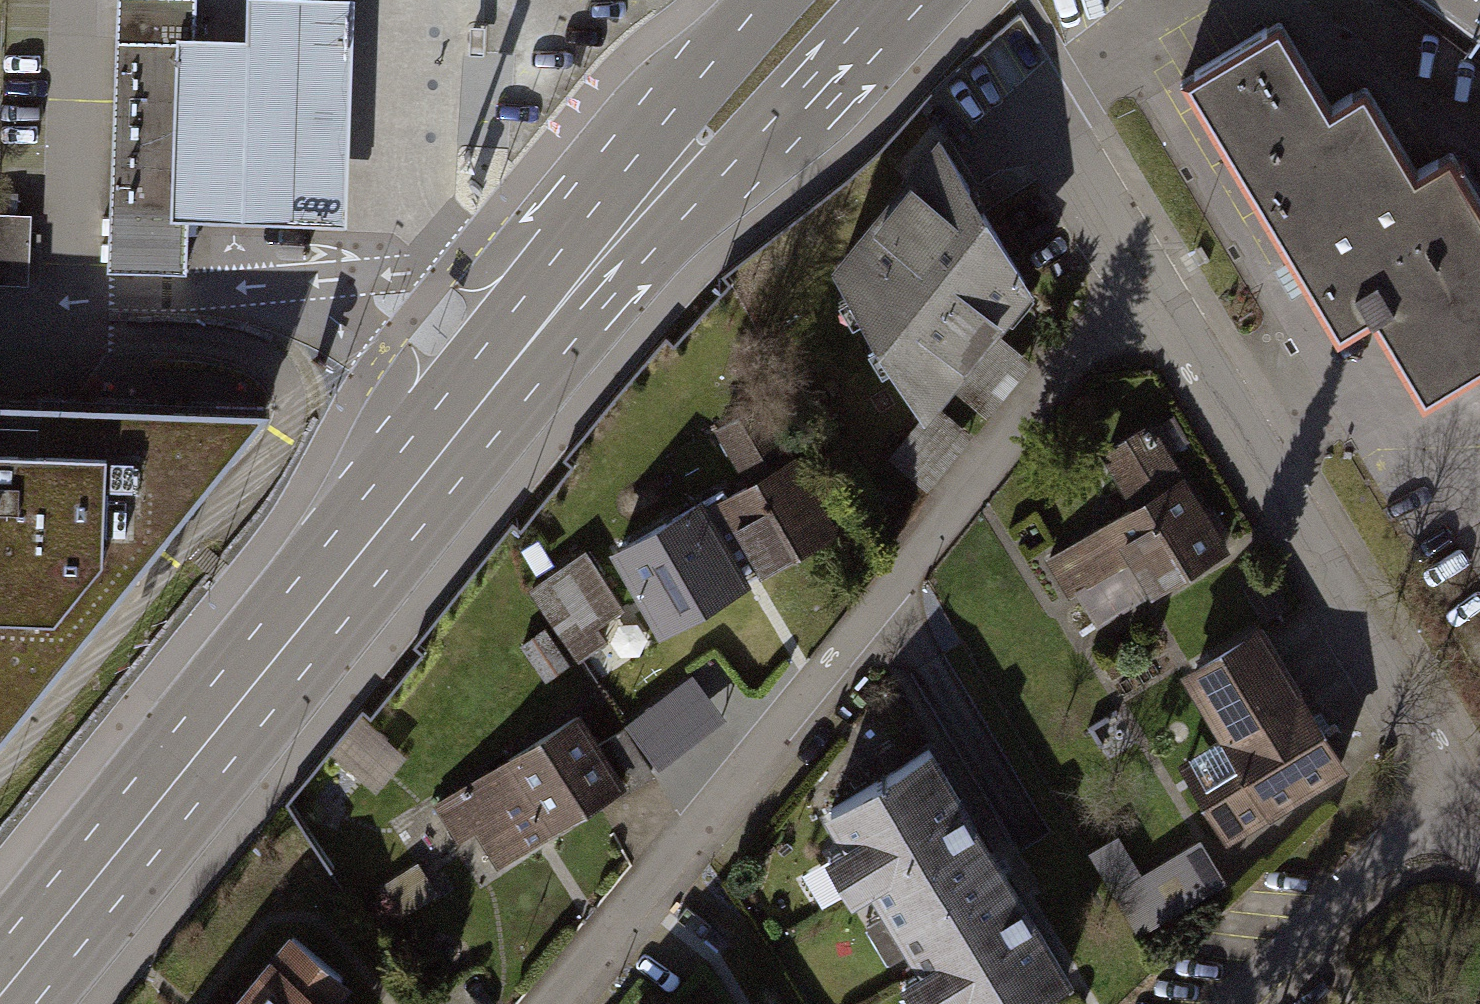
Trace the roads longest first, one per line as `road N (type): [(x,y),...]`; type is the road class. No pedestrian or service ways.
road 1 (primary): [(38,1003),(583,328),(902,0)]
road 2 (primary): [(762,0),(0,943)]
road 3 (residential): [(547,1003),(1143,278)]
road 4 (residential): [(1451,786),(1143,278)]
road 5 (residential): [(1451,786),(1231,1003)]
road 6 (residential): [(1143,278),(1040,111)]

